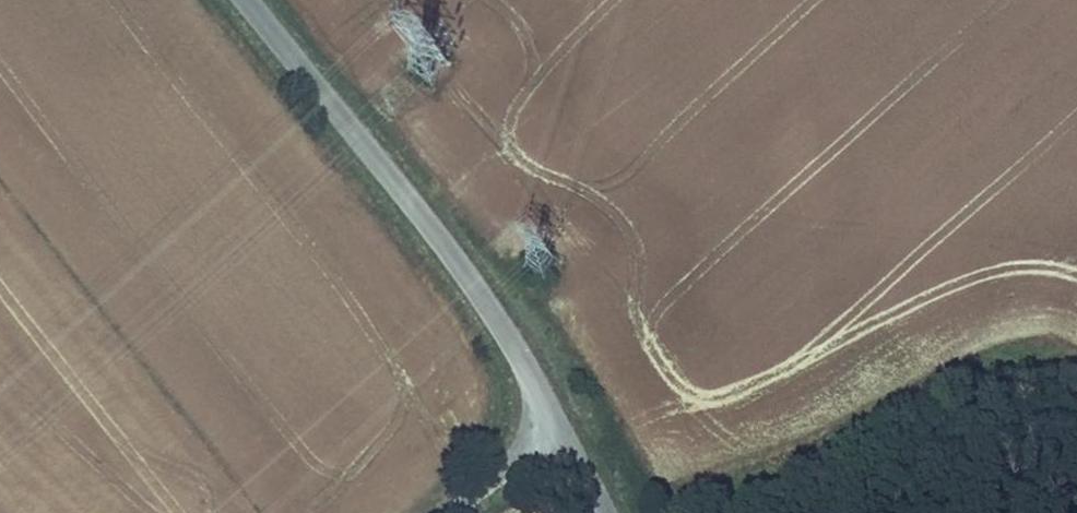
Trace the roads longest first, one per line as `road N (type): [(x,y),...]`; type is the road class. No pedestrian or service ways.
road 1 (tertiary): [(244,0),(460,266),(558,425)]
road 2 (unclassified): [(455,512),(558,425)]

